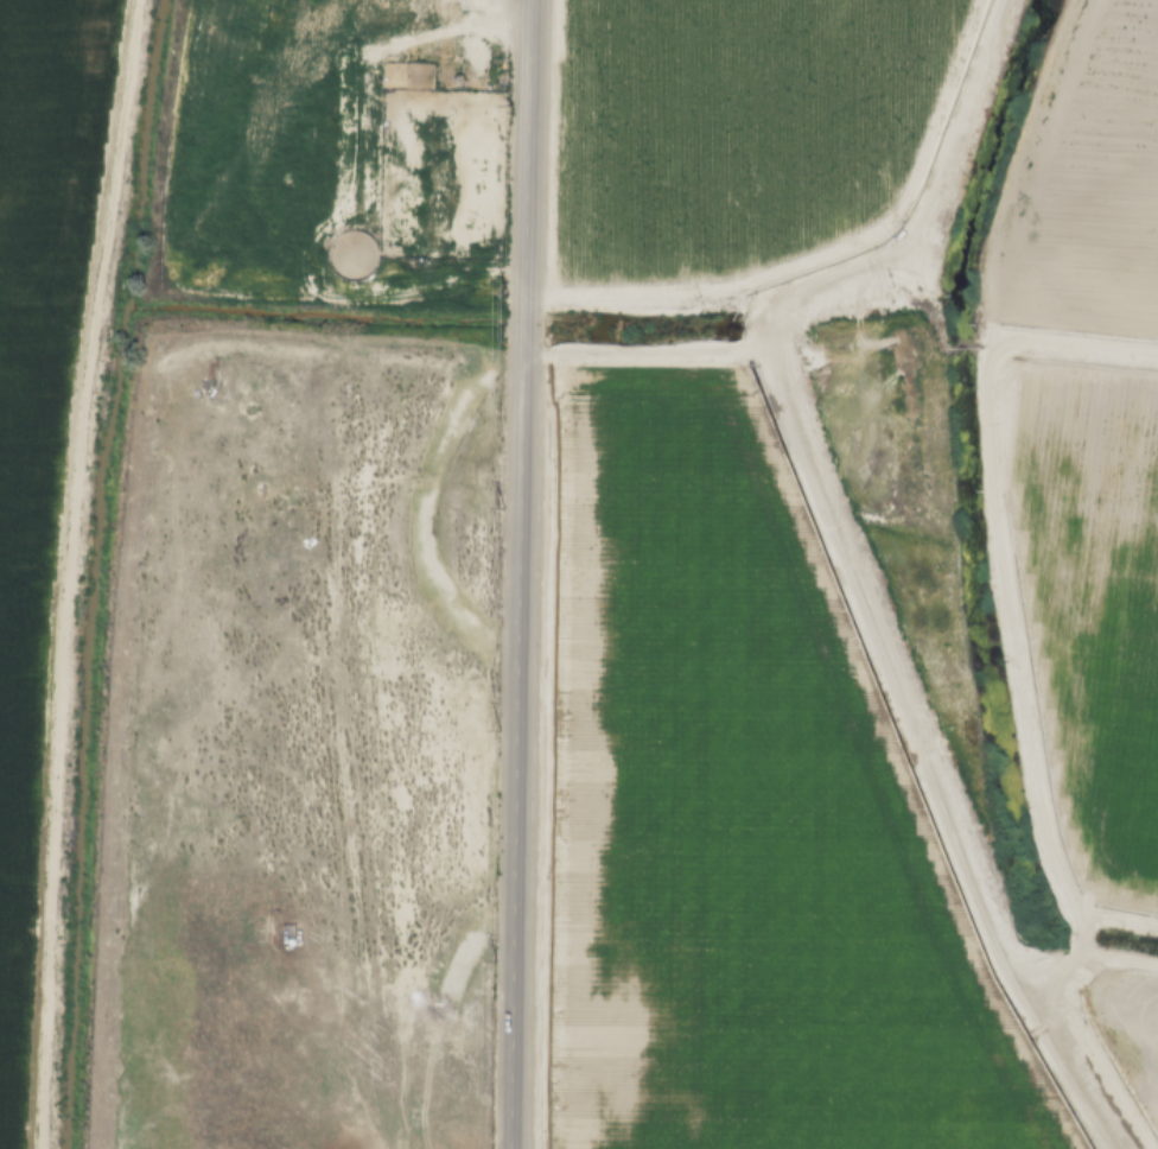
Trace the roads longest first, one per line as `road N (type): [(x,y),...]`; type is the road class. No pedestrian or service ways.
road 1 (track): [(1038,1023),(990,942),(759,353),(770,315),(908,231),(1003,0)]
road 2 (track): [(137,0),(114,211),(77,334),(64,429),(23,1148)]
road 3 (tertiary): [(515,1148),(530,0)]
road 4 (track): [(1157,352),(1022,338),(987,355),(981,374),(1005,611),(1049,840),(1082,926)]
road 5 (track): [(1157,966),(1075,953),(1038,1023),(1110,1148)]
road 6 (track): [(759,342),(524,353)]
road 7 (track): [(438,118),(437,184),(453,223),(497,266),(526,268)]
road 8 (track): [(1157,924),(1106,914),(1082,926),(1075,953),(1044,976),(1004,966)]

